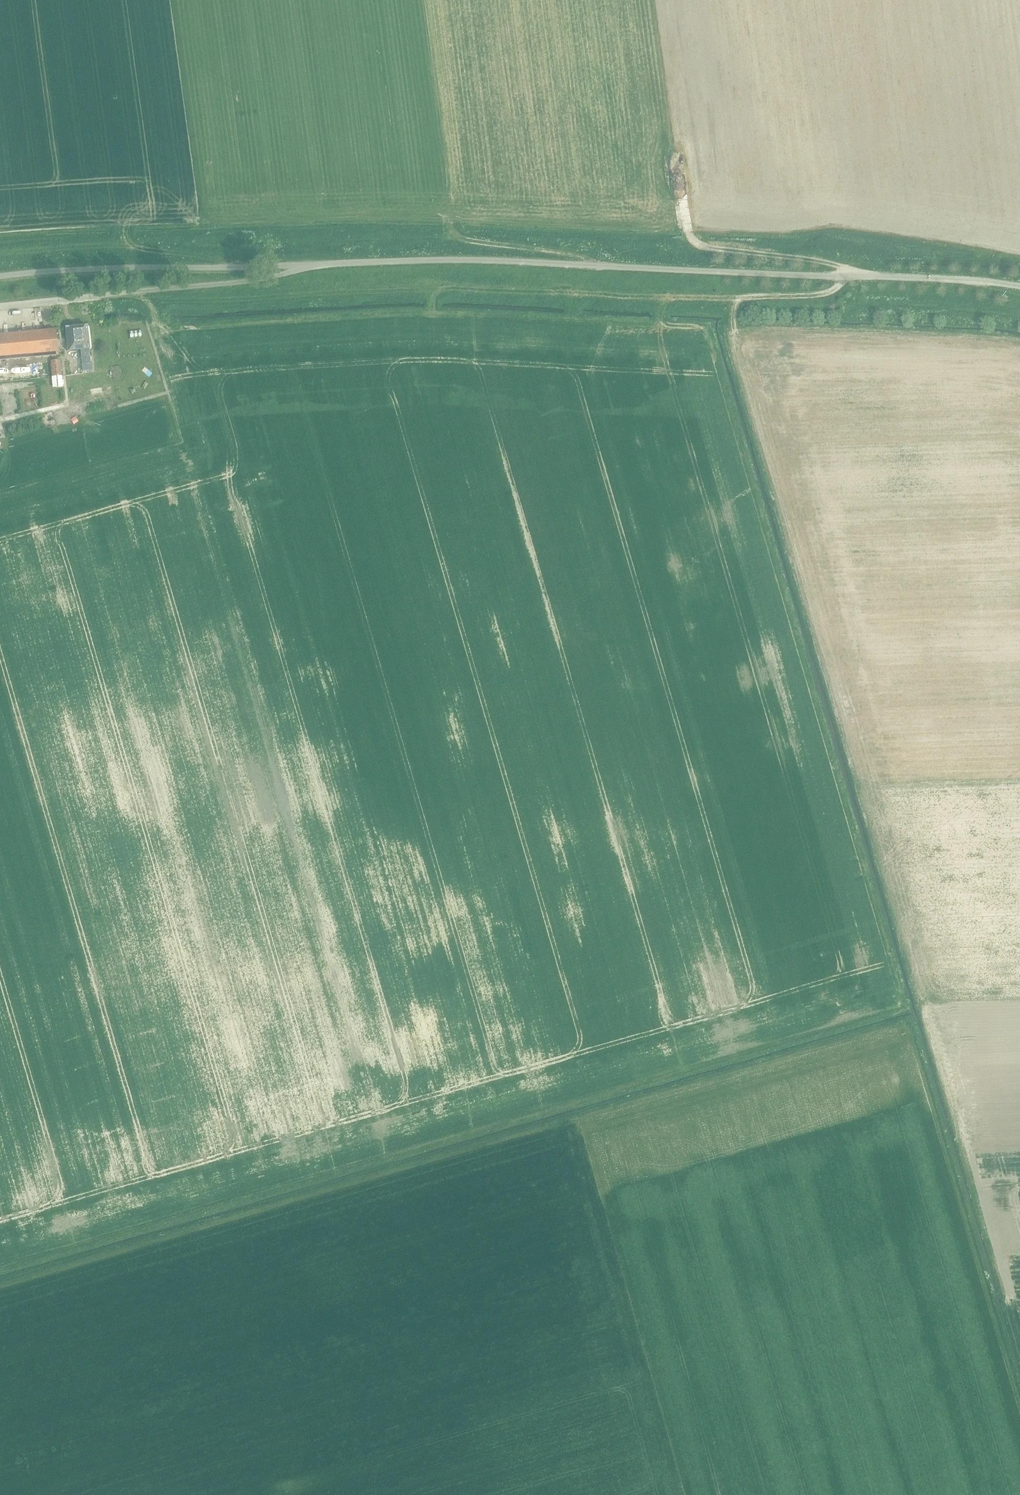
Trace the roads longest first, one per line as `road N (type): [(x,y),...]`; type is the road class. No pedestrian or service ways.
road 1 (unclassified): [(0,278),(427,259),(1019,287)]

